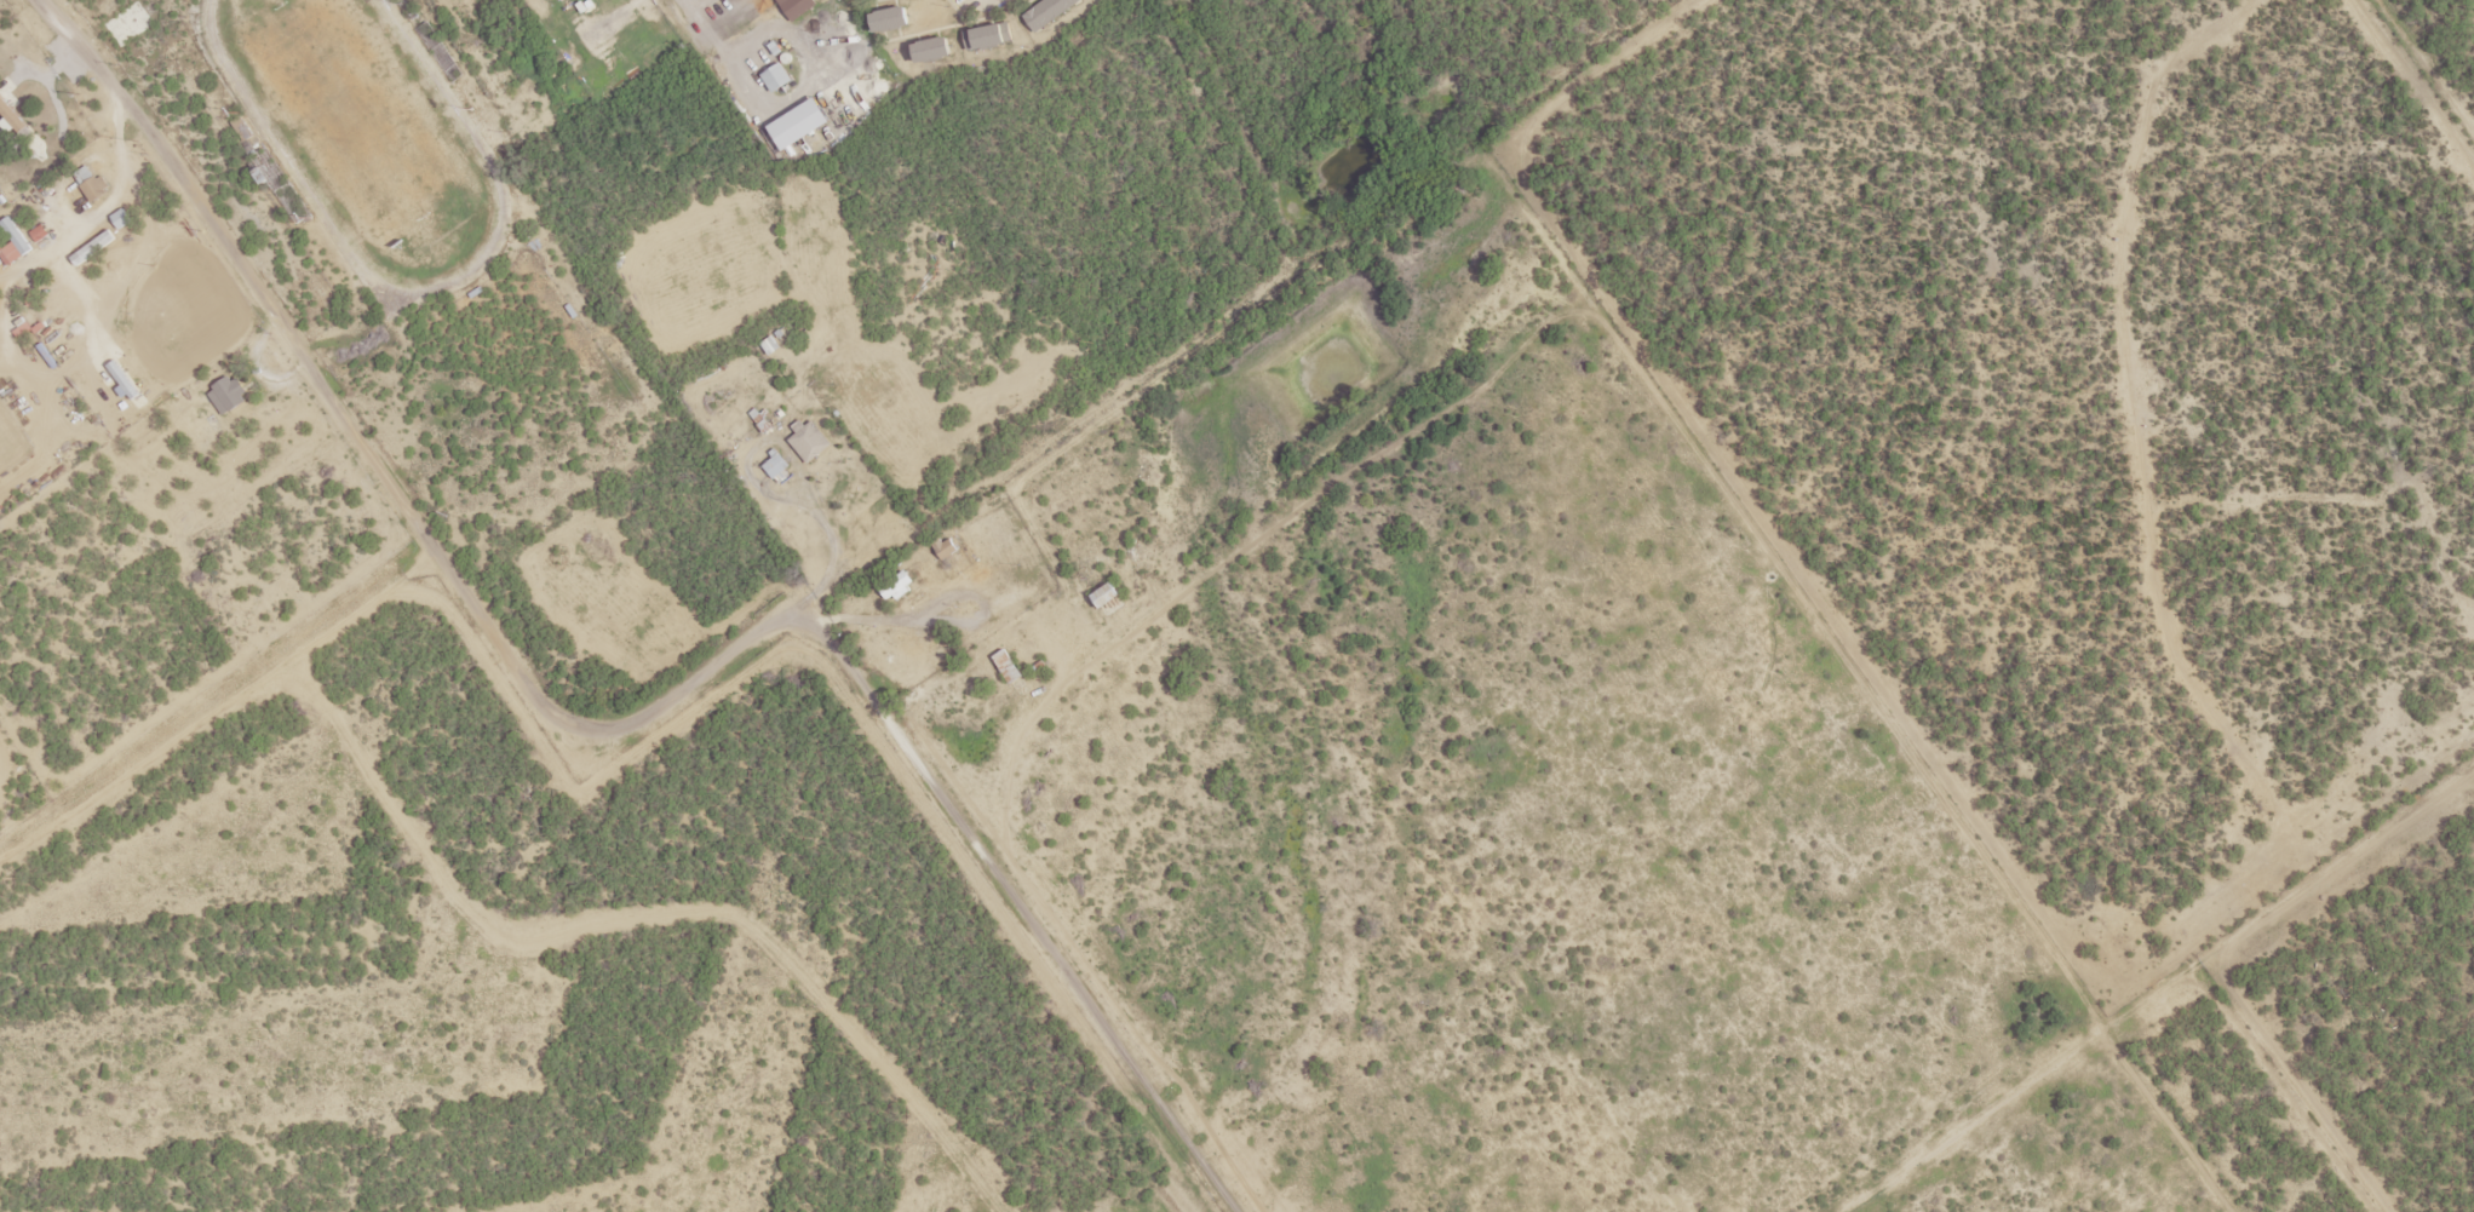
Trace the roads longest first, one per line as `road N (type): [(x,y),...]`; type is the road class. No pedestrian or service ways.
road 1 (residential): [(1241,1211),(830,634),(785,622),(741,645),(667,705),(601,726),(551,706),(442,547)]
road 2 (residential): [(0,851),(91,781),(442,547)]
road 3 (residential): [(808,624),(1103,412)]
road 4 (residential): [(442,547),(276,304)]

